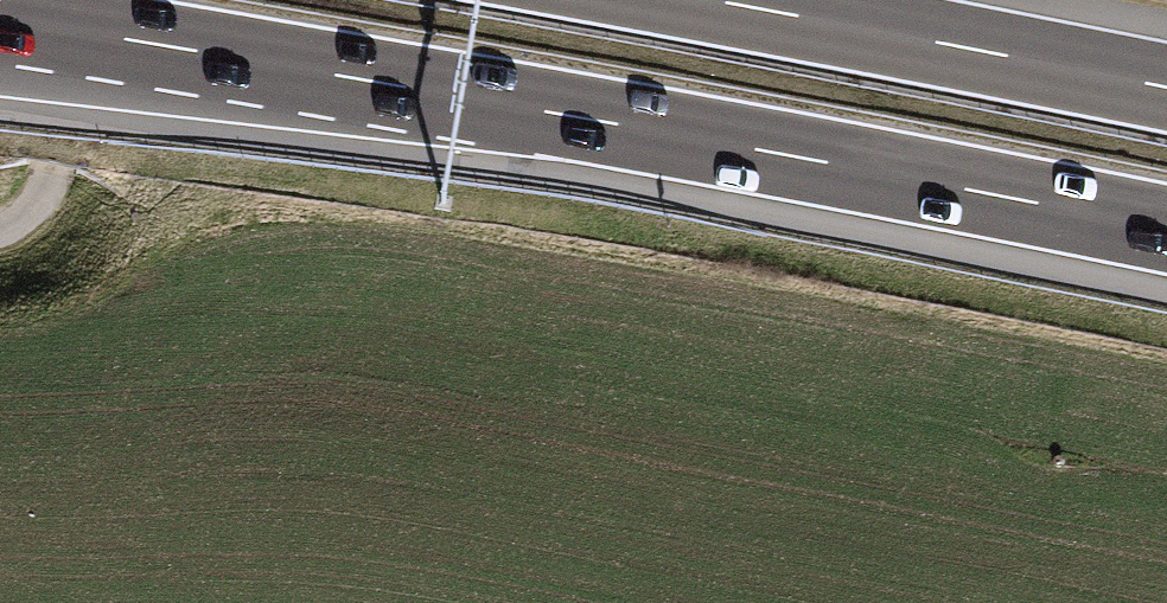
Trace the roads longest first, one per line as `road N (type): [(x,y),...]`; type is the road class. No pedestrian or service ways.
road 1 (motorway): [(0,20),(1166,231)]
road 2 (motorway): [(1166,86),(724,0)]
road 3 (track): [(81,0),(55,171),(45,195),(0,231)]

